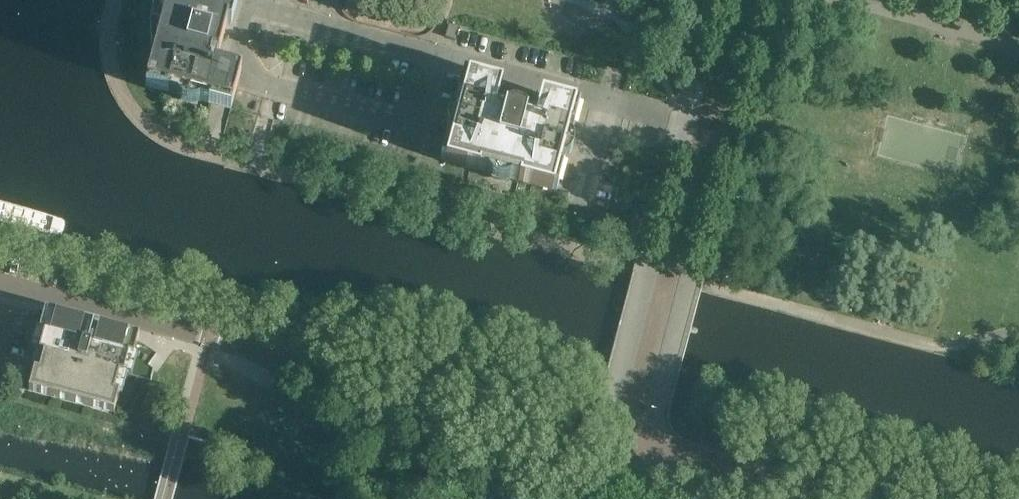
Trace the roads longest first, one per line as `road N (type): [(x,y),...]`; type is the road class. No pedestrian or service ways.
road 1 (residential): [(537,498),(254,352),(0,284)]
road 2 (residential): [(440,51),(424,120),(257,78),(237,40),(246,0),(420,46)]
road 3 (unclassified): [(619,456),(712,124)]
road 4 (residential): [(440,51),(712,124)]
road 5 (residential): [(774,498),(619,456)]
road 6 (unclassified): [(712,124),(742,0)]

